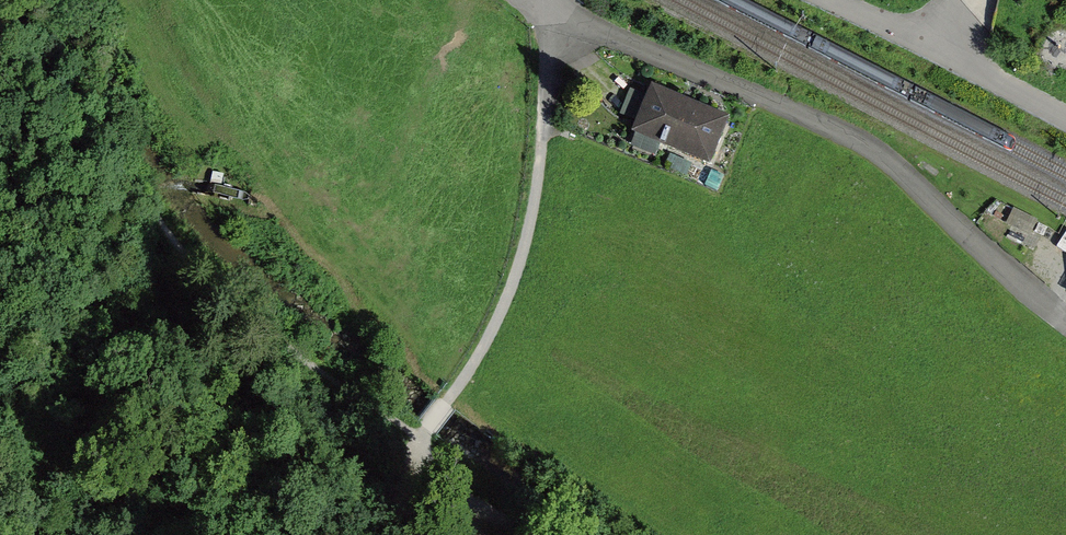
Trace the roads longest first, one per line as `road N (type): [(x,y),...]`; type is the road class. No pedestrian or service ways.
road 1 (track): [(0,5),(56,48),(186,257),(295,352),(418,442),(447,490),(531,534)]
road 2 (residential): [(1065,330),(905,177),(825,126),(547,5)]
road 3 (track): [(418,442),(498,316),(526,236),(542,129)]
road 4 (residential): [(820,0),(1065,125)]
road 5 (residential): [(547,5),(542,129)]

